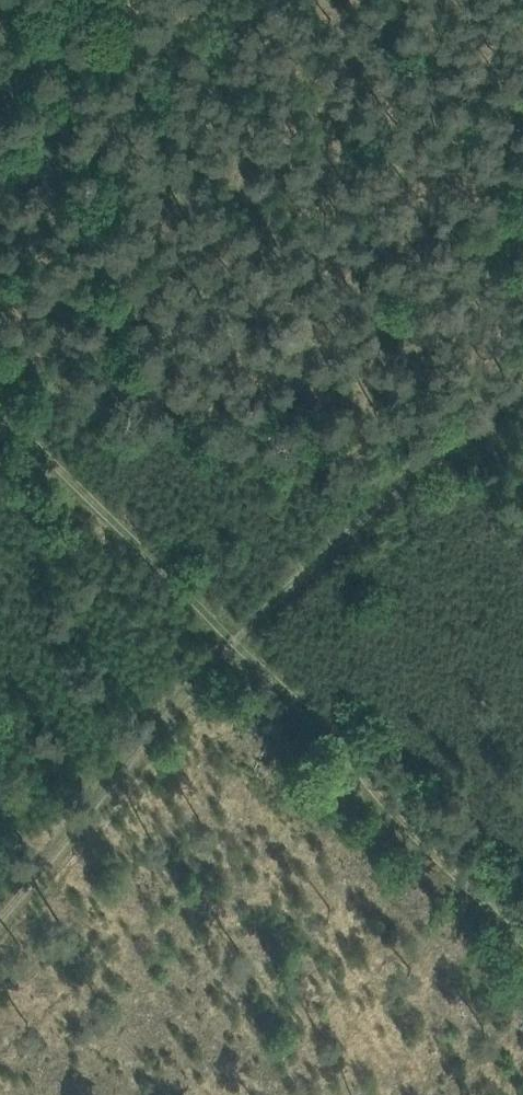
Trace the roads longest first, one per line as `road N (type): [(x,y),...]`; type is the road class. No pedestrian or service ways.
road 1 (track): [(522,930),(237,639),(522,348)]
road 2 (track): [(0,405),(237,639),(0,922)]

